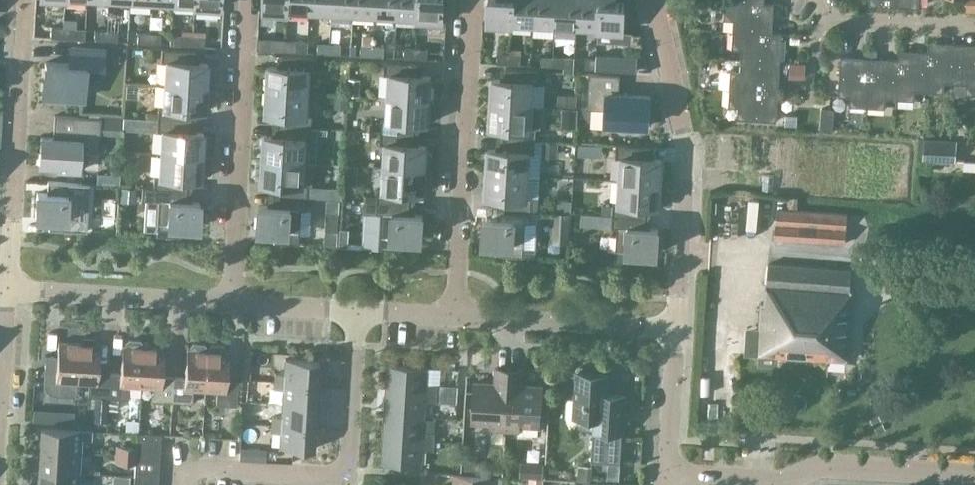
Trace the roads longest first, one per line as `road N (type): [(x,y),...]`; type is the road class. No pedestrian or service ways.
road 1 (residential): [(677,327),(688,132),(651,0)]
road 2 (residential): [(454,314),(475,0)]
road 3 (residential): [(974,476),(825,467),(784,480),(667,473)]
road 4 (residential): [(232,301),(250,0)]
road 5 (residential): [(7,227),(23,0)]
road 6 (residential): [(232,301),(5,288)]
road 7 (residential): [(677,327),(454,314)]
road 8 (residential): [(309,484),(310,472),(353,472),(360,309)]
road 9 (residential): [(974,24),(824,14),(819,0)]
road 10 (residential): [(667,473),(677,327)]
road 11 (residential): [(360,309),(232,301)]

